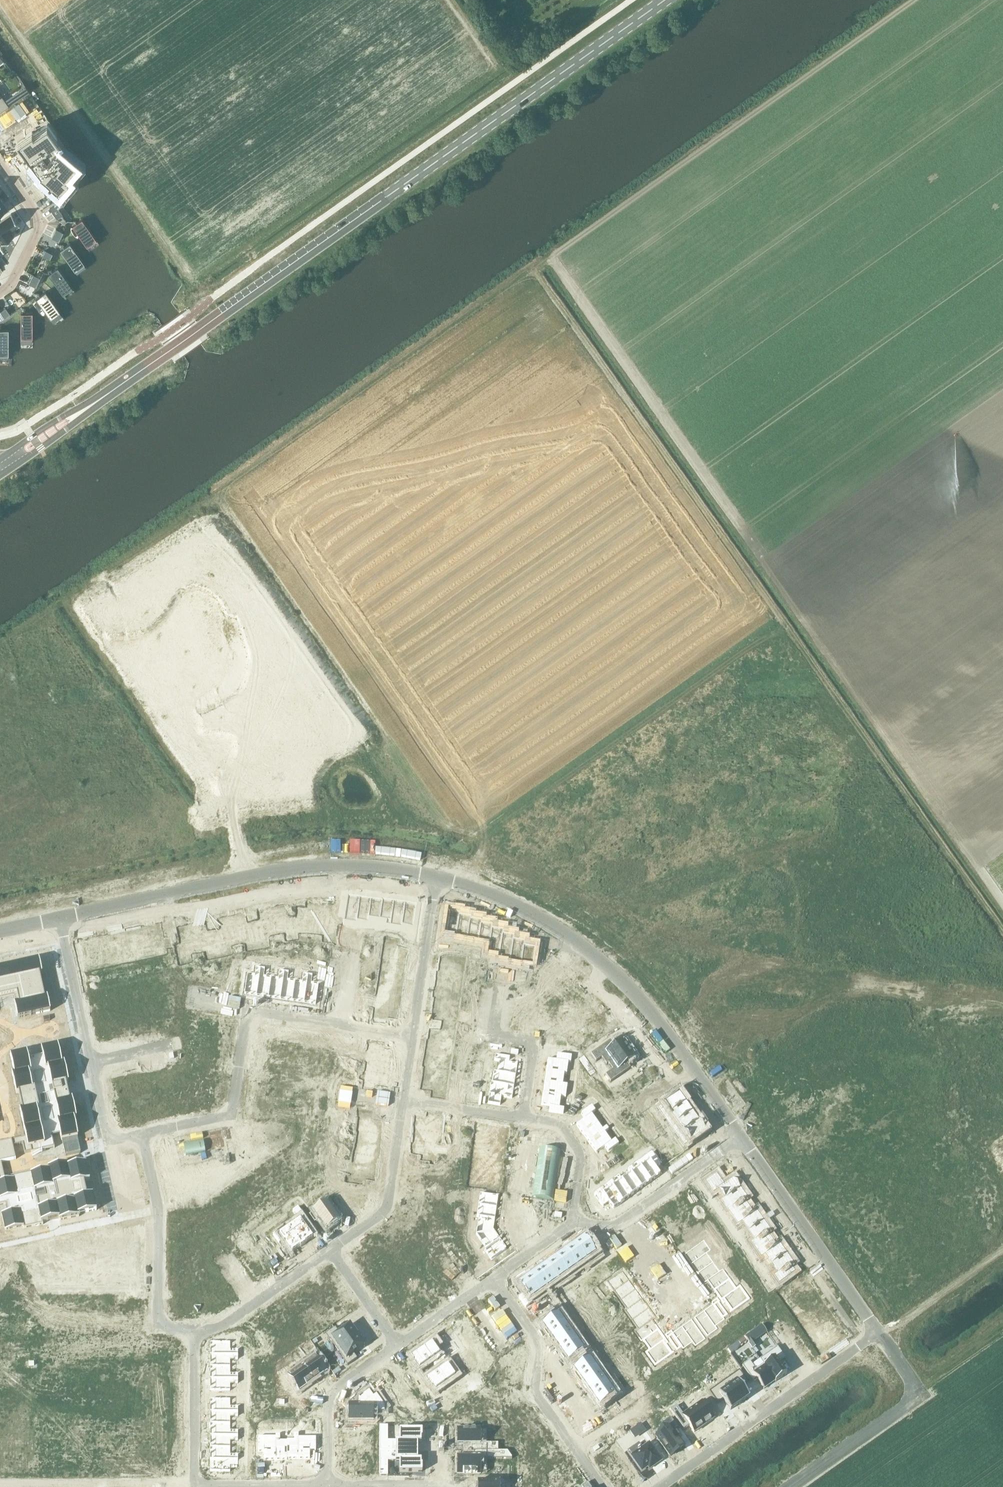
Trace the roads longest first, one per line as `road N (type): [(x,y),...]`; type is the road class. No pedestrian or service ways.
road 1 (primary): [(99,400),(665,0)]
road 2 (tertiary): [(436,877),(509,902),(606,965),(652,1012),(741,1138)]
road 3 (tertiary): [(58,918),(289,869),(373,867),(436,877)]
road 4 (residential): [(141,1134),(231,1114),(247,1010),(412,1034)]
road 5 (residential): [(658,1486),(878,1332)]
road 6 (residential): [(402,1099),(561,1126),(580,1157),(571,1222)]
road 7 (residential): [(141,1134),(108,1141),(58,918)]
road 8 (residential): [(601,1486),(538,1396),(538,1343),(493,1278)]
road 9 (tertiary): [(741,1138),(878,1332)]
road 10 (residential): [(193,1329),(159,1328),(158,1208),(141,1134)]
road 11 (tertiary): [(878,1332),(909,1377),(907,1402),(789,1486)]
road 12 (residential): [(571,1222),(617,1224),(741,1138)]
road 13 (residential): [(330,1250),(385,1208),(402,1099)]
road 14 (residential): [(327,1484),(329,1396),(398,1345)]
road 15 (residential): [(193,1329),(219,1329),(330,1250)]
road 16 (residential): [(412,1034),(436,877)]
road 17 (residential): [(194,1485),(193,1329)]
road 18 (residential): [(0,163),(42,223),(0,293)]
road 19 (residential): [(327,1484),(194,1485)]
road 20 (residential): [(453,1486),(327,1484)]
road 21 (primary): [(2,473),(99,400)]

